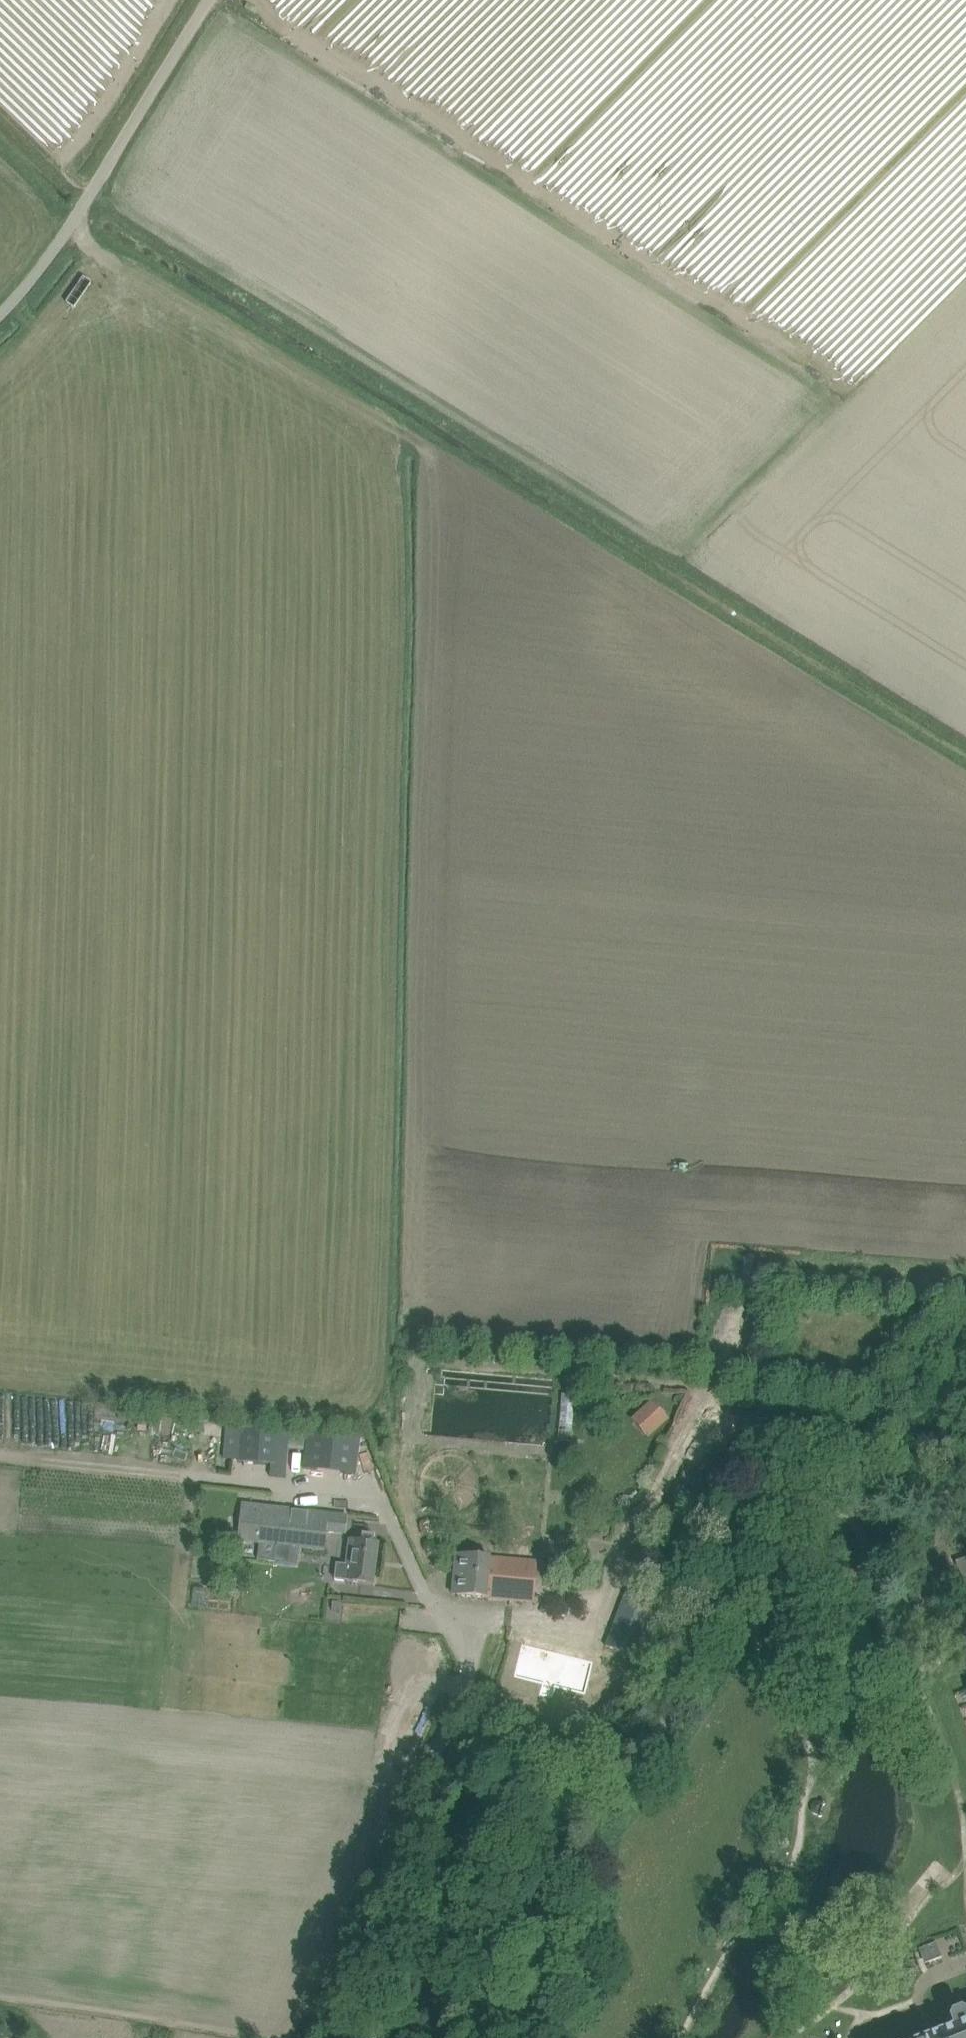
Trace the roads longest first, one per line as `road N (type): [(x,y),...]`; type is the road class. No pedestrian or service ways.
road 1 (unclassified): [(0,315),(207,0)]
road 2 (unclassified): [(305,2037),(455,1709)]

